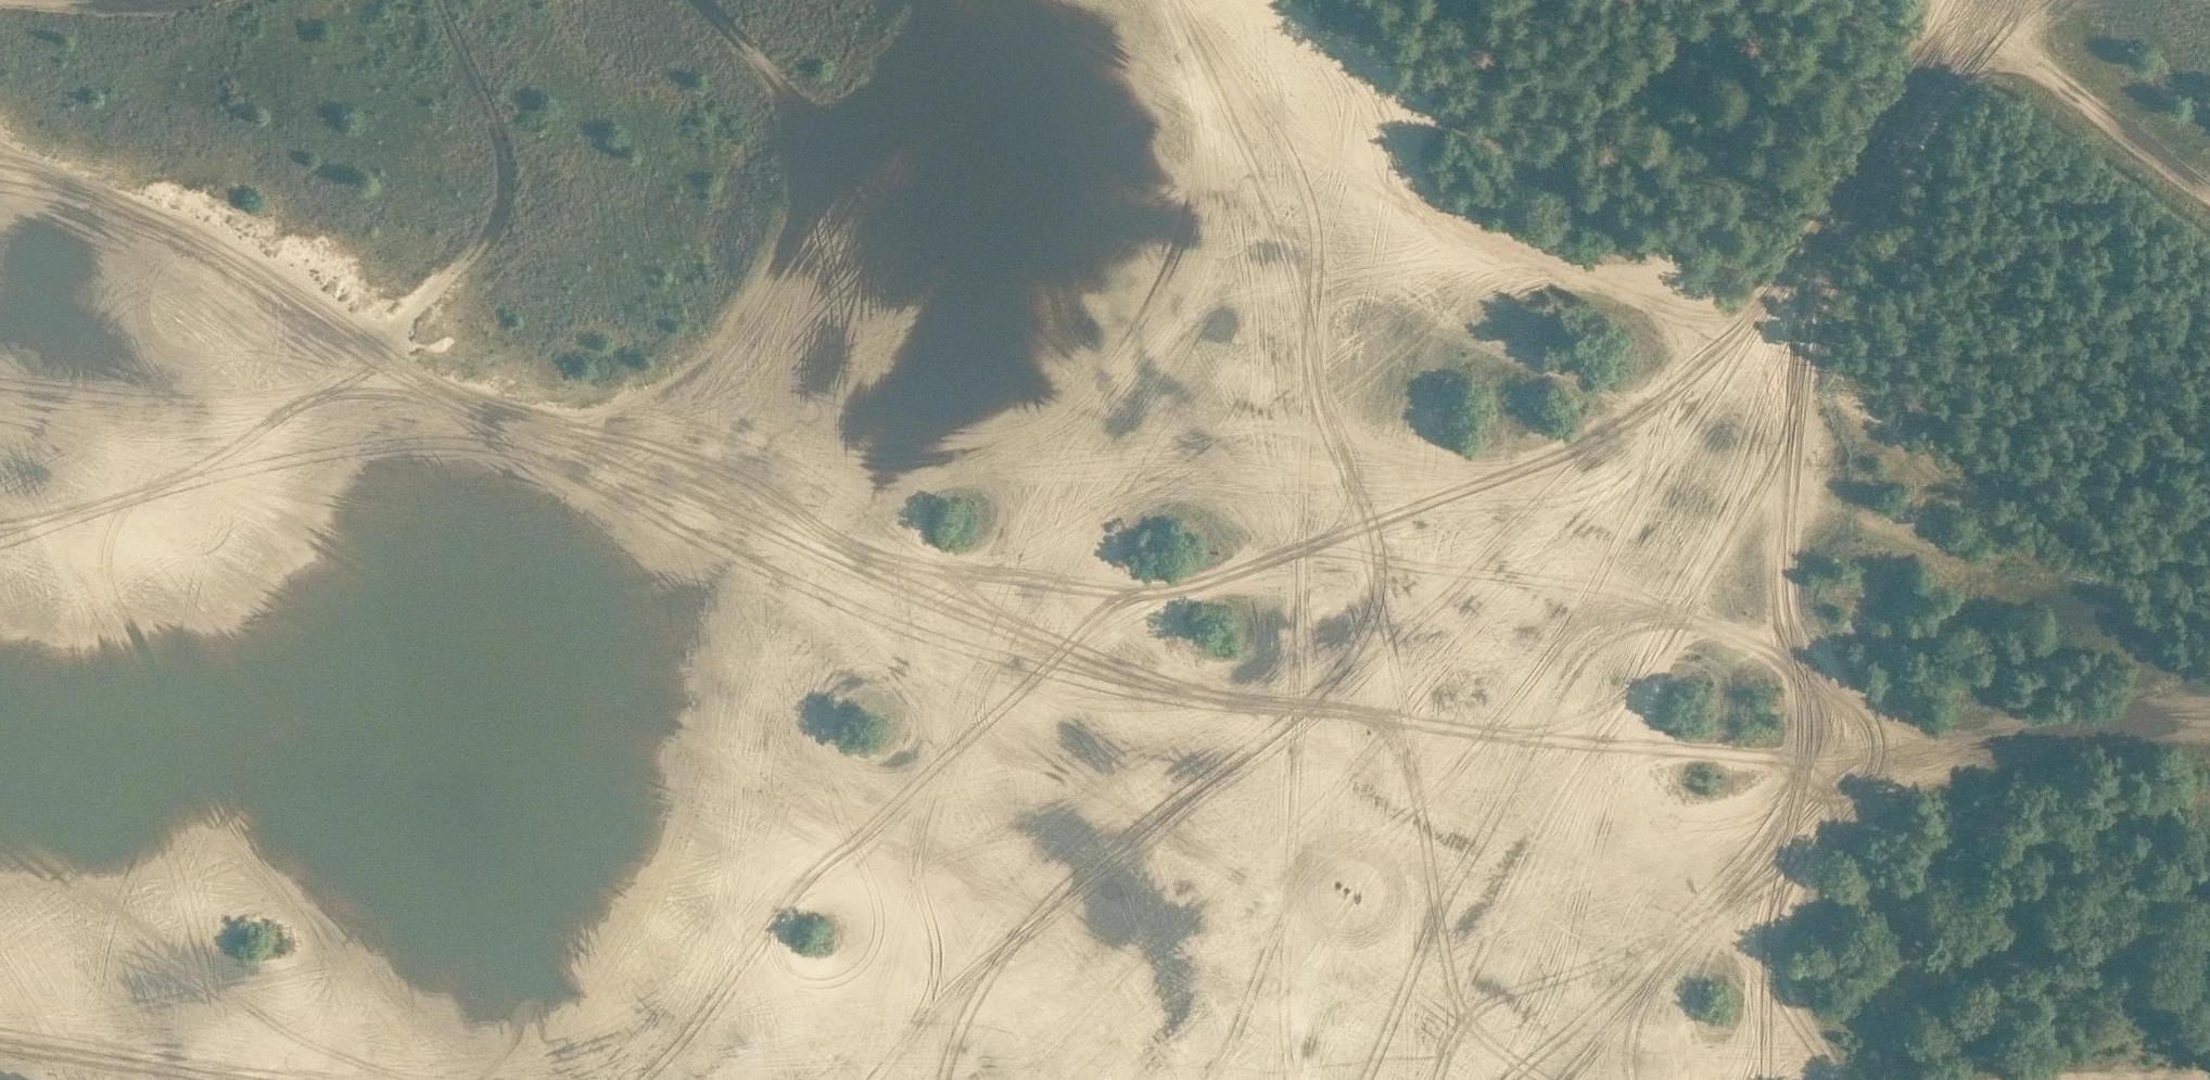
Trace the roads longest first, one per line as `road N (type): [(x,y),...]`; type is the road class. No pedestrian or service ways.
road 1 (track): [(1430,1079),(1205,961),(0,511)]
road 2 (track): [(2209,684),(2132,634),(1882,436),(1733,333),(1479,221),(1097,0)]

